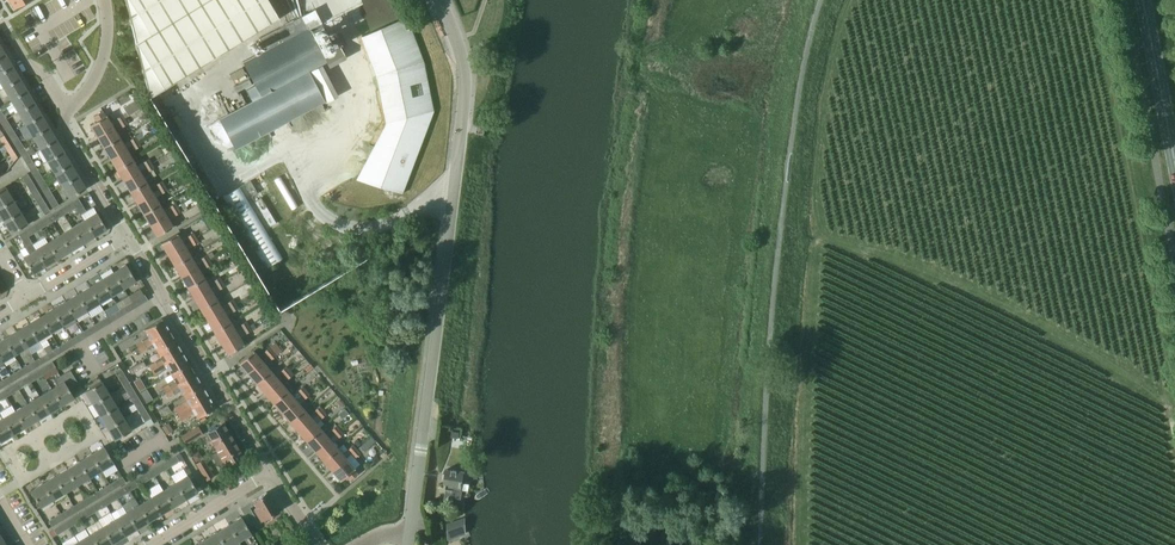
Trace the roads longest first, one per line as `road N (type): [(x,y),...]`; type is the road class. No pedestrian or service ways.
road 1 (unclassified): [(762,544),(763,434),(787,168),(822,0)]
road 2 (tertiary): [(407,537),(463,74),(436,0)]
road 3 (track): [(702,0),(643,54),(638,71),(658,110),(640,289),(650,450)]
road 4 (residential): [(270,473),(127,237)]
road 5 (primary): [(1174,162),(1142,0)]
road 6 (residential): [(127,237),(66,134),(67,109)]
road 7 (residential): [(150,544),(270,473)]
road 8 (residential): [(67,109),(102,61),(104,0)]

